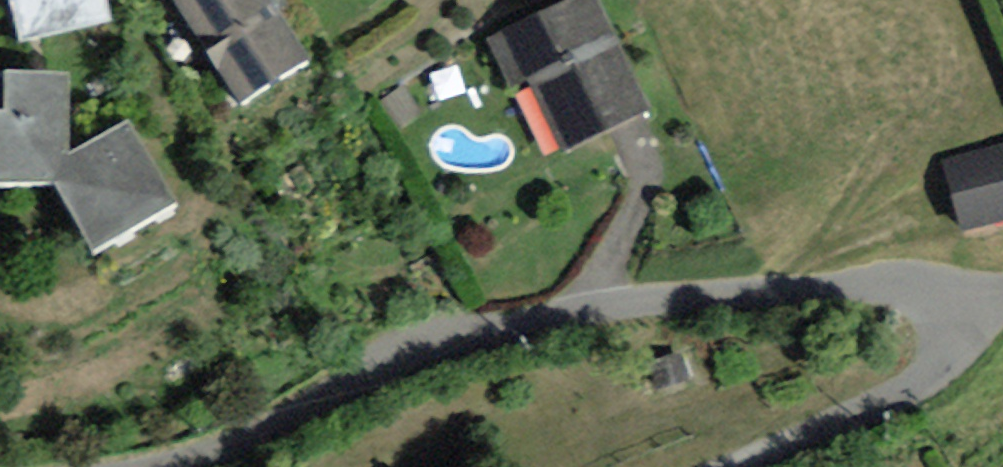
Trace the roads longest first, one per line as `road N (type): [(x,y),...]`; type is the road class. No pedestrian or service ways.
road 1 (unclassified): [(957,321),(942,302),(889,282),(513,321),(416,353),(198,456),(126,466)]
road 2 (unclassified): [(957,321),(958,348),(949,361),(722,466)]

